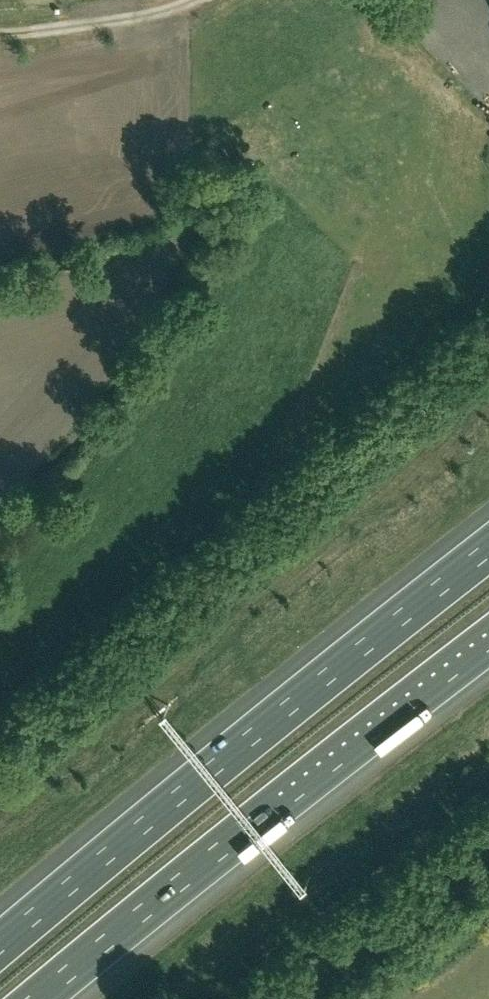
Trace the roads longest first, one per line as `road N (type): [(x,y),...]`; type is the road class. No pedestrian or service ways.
road 1 (motorway): [(488,550),(0,947)]
road 2 (motorway): [(38,998),(488,642)]
road 3 (track): [(0,34),(119,20),(190,0)]
road 4 (residential): [(488,103),(391,0)]

